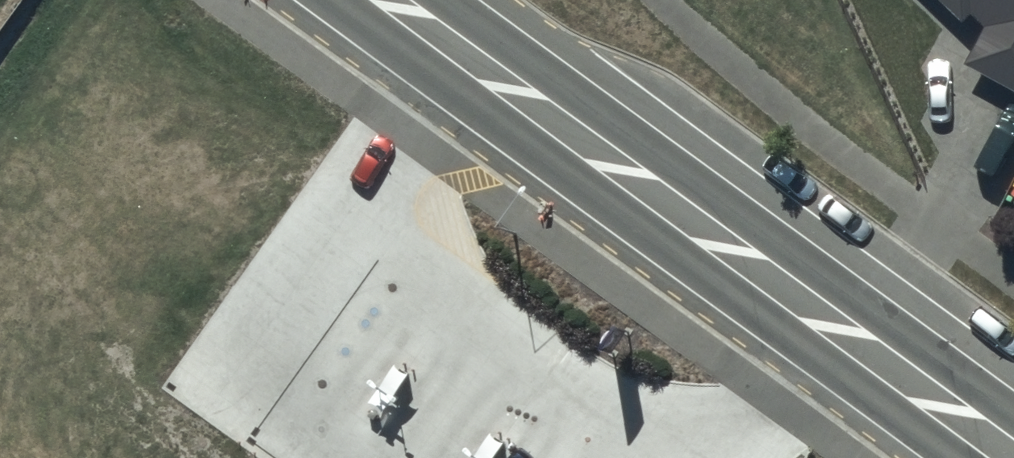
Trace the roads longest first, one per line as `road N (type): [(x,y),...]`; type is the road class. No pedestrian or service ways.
road 1 (secondary): [(951,457),(335,0)]
road 2 (secondary): [(439,0),(1013,421)]

